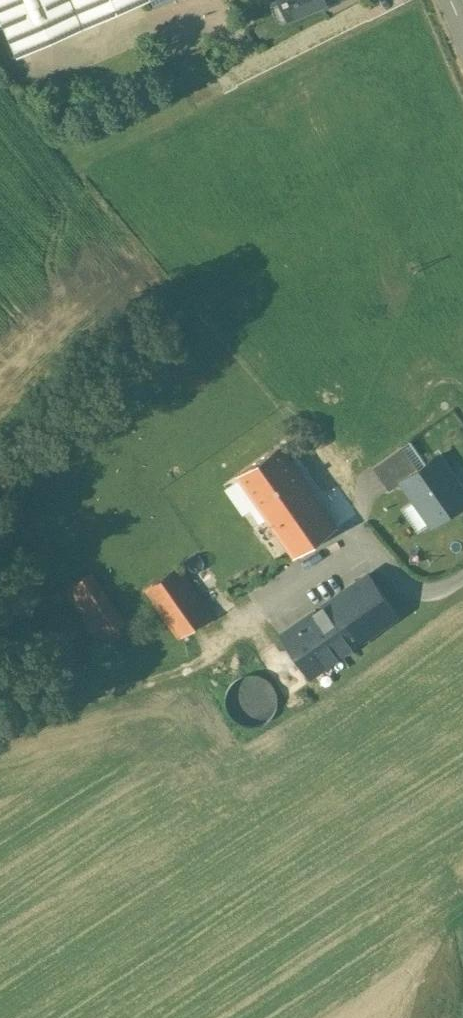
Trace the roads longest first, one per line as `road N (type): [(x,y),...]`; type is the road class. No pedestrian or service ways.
road 1 (track): [(0,724),(187,670),(274,598)]

